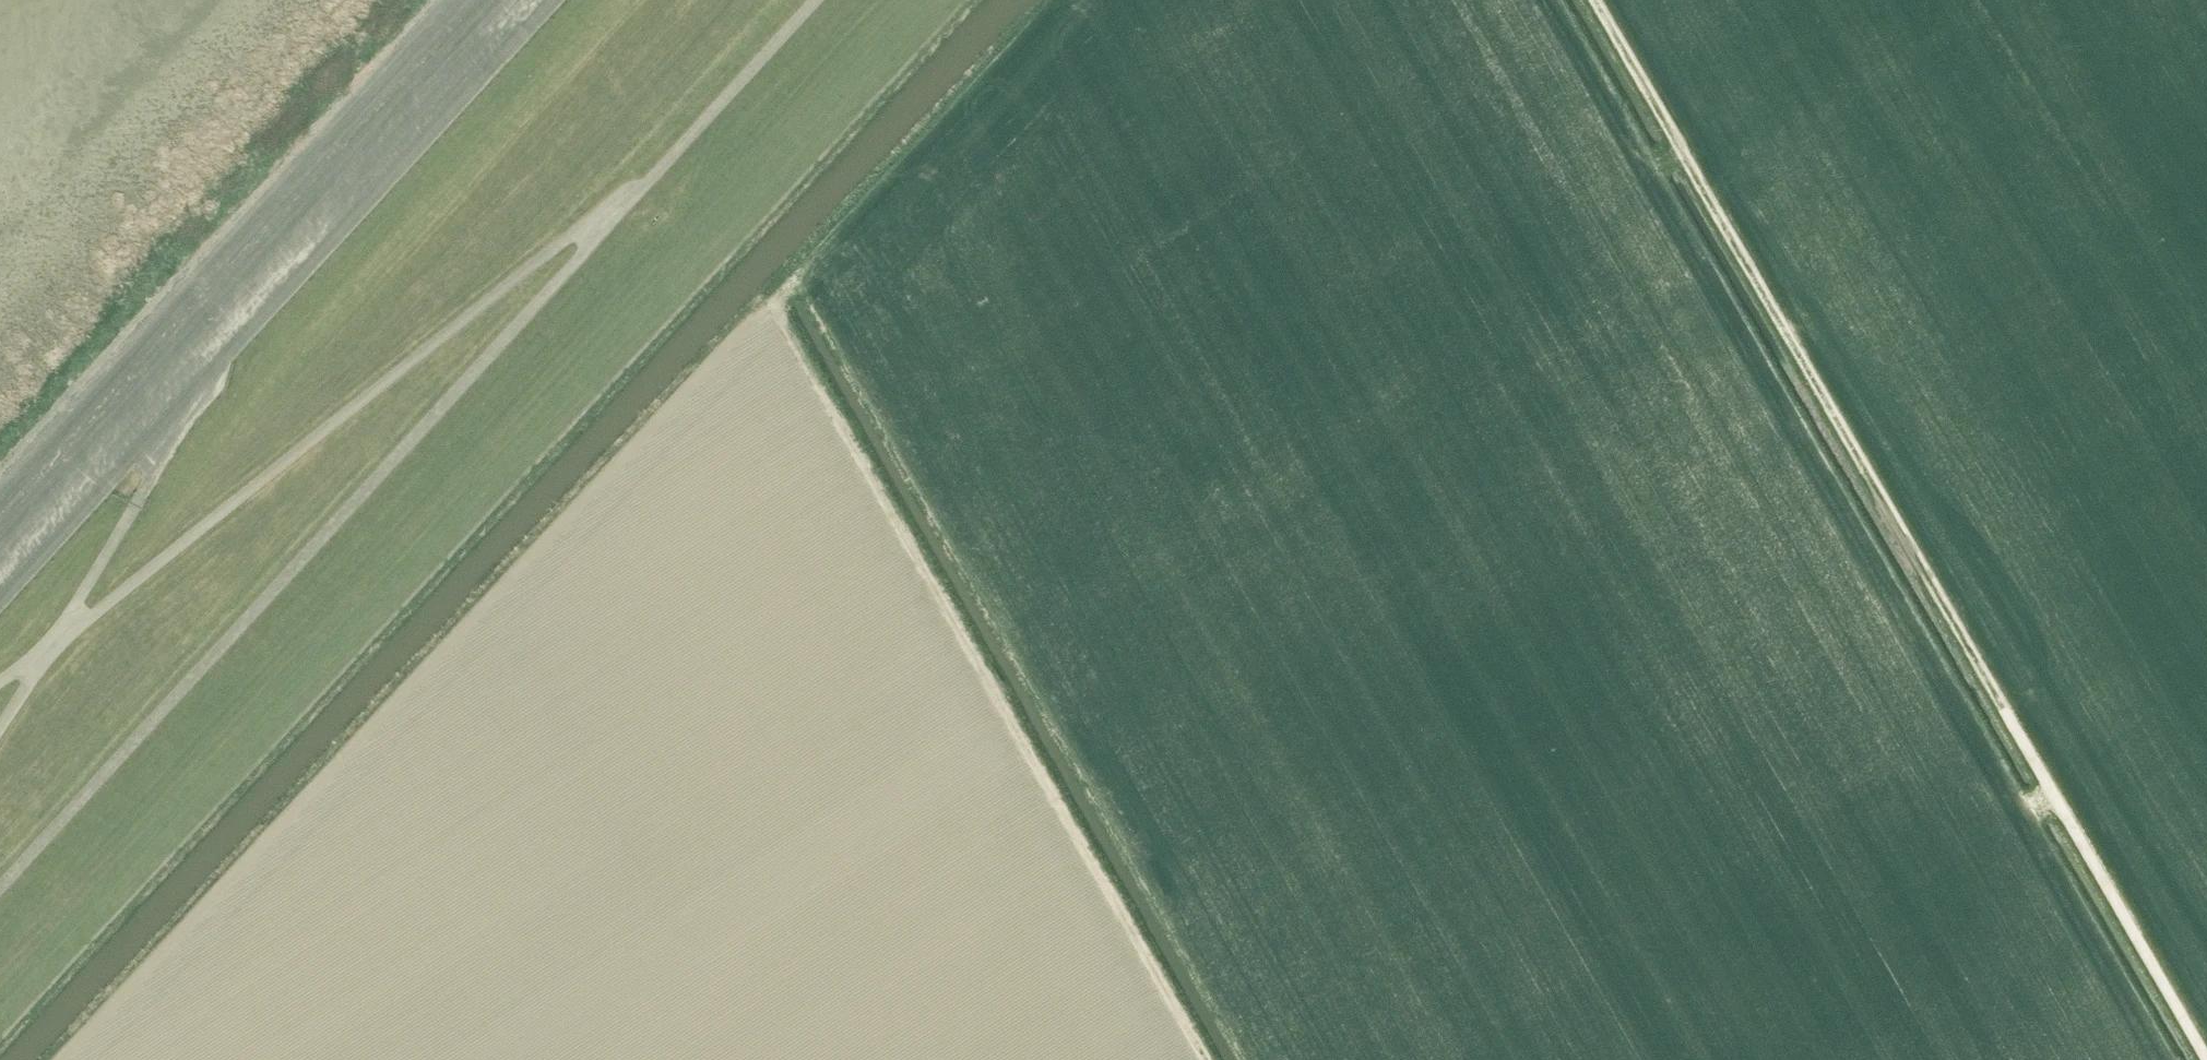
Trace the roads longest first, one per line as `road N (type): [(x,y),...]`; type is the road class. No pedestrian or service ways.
road 1 (unclassified): [(0,885),(812,0)]
road 2 (track): [(2206,1059),(2006,712)]

